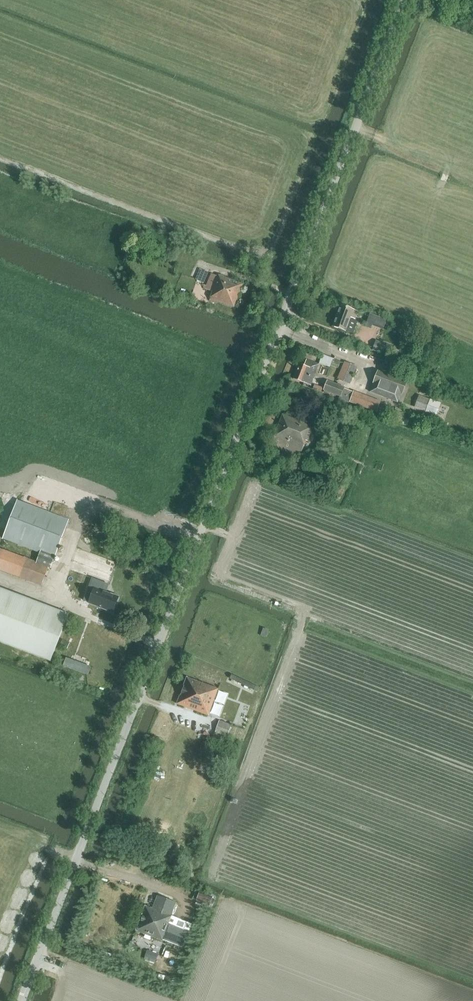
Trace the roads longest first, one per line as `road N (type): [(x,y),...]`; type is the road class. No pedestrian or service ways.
road 1 (unclassified): [(23,1000),(403,0)]

